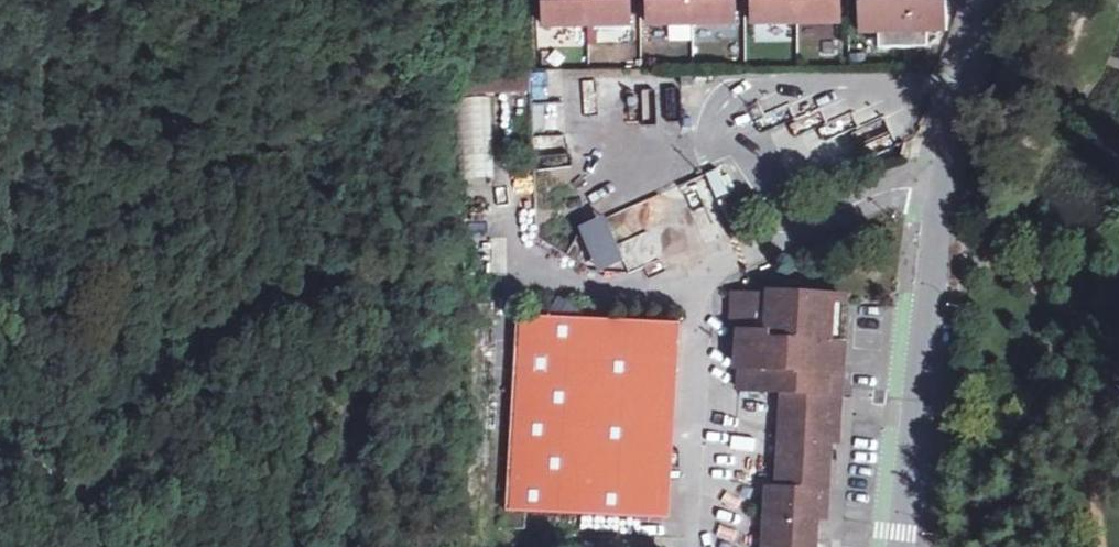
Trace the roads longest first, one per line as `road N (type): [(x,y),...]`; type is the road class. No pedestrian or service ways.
road 1 (residential): [(992,0),(973,42),(938,195),(903,546)]

